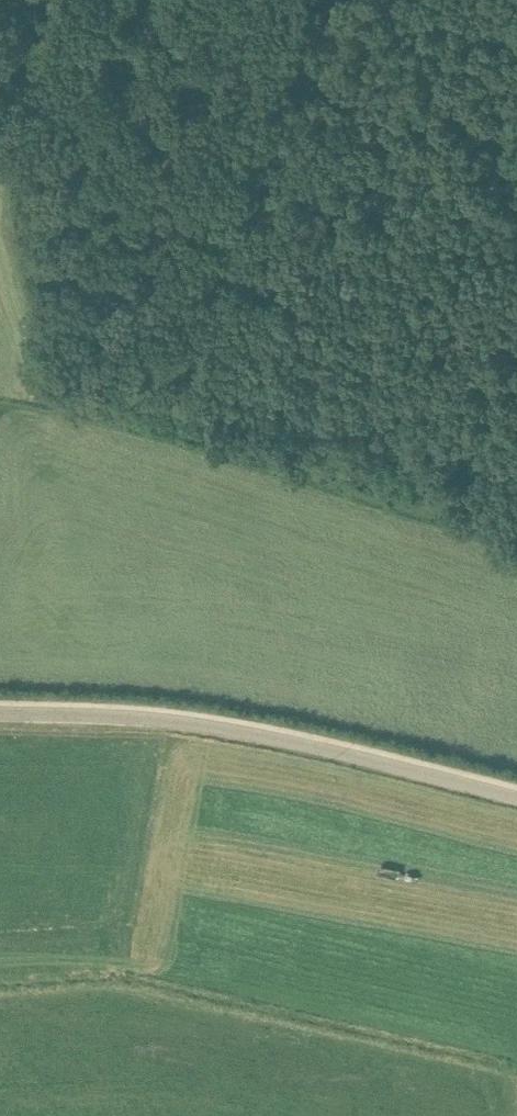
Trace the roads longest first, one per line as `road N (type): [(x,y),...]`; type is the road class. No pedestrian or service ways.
road 1 (unclassified): [(516,798),(330,750),(174,724),(0,715)]

